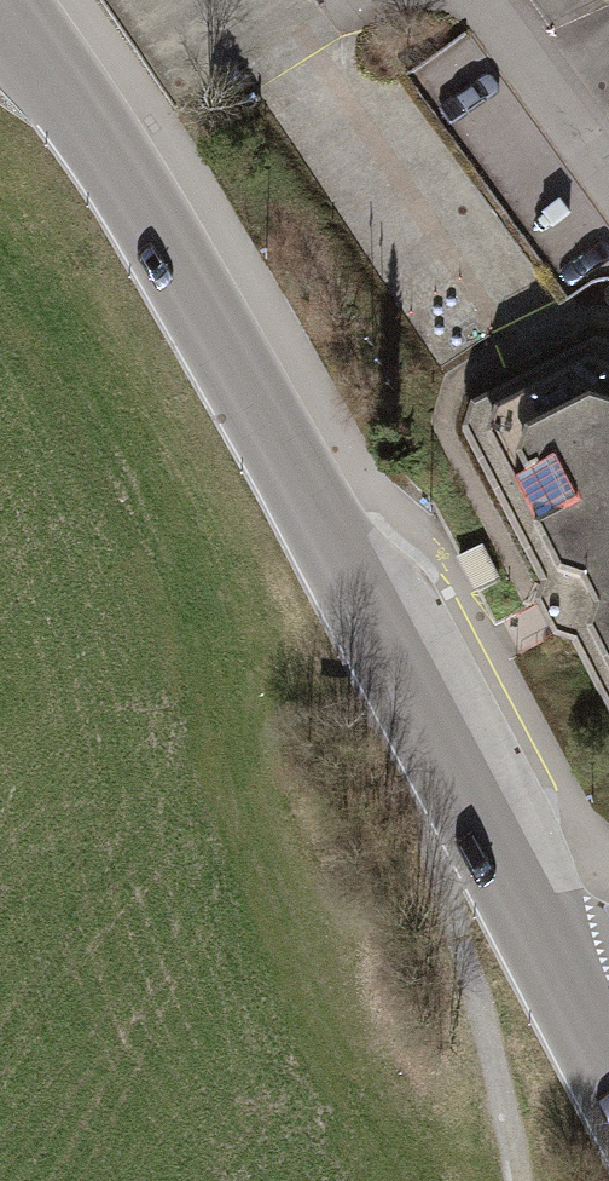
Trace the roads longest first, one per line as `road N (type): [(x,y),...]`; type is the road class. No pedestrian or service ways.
road 1 (secondary): [(5,0),(140,199),(308,500),(562,993)]
road 2 (track): [(520,1180),(446,887),(457,793)]
road 3 (residential): [(608,176),(486,0)]

